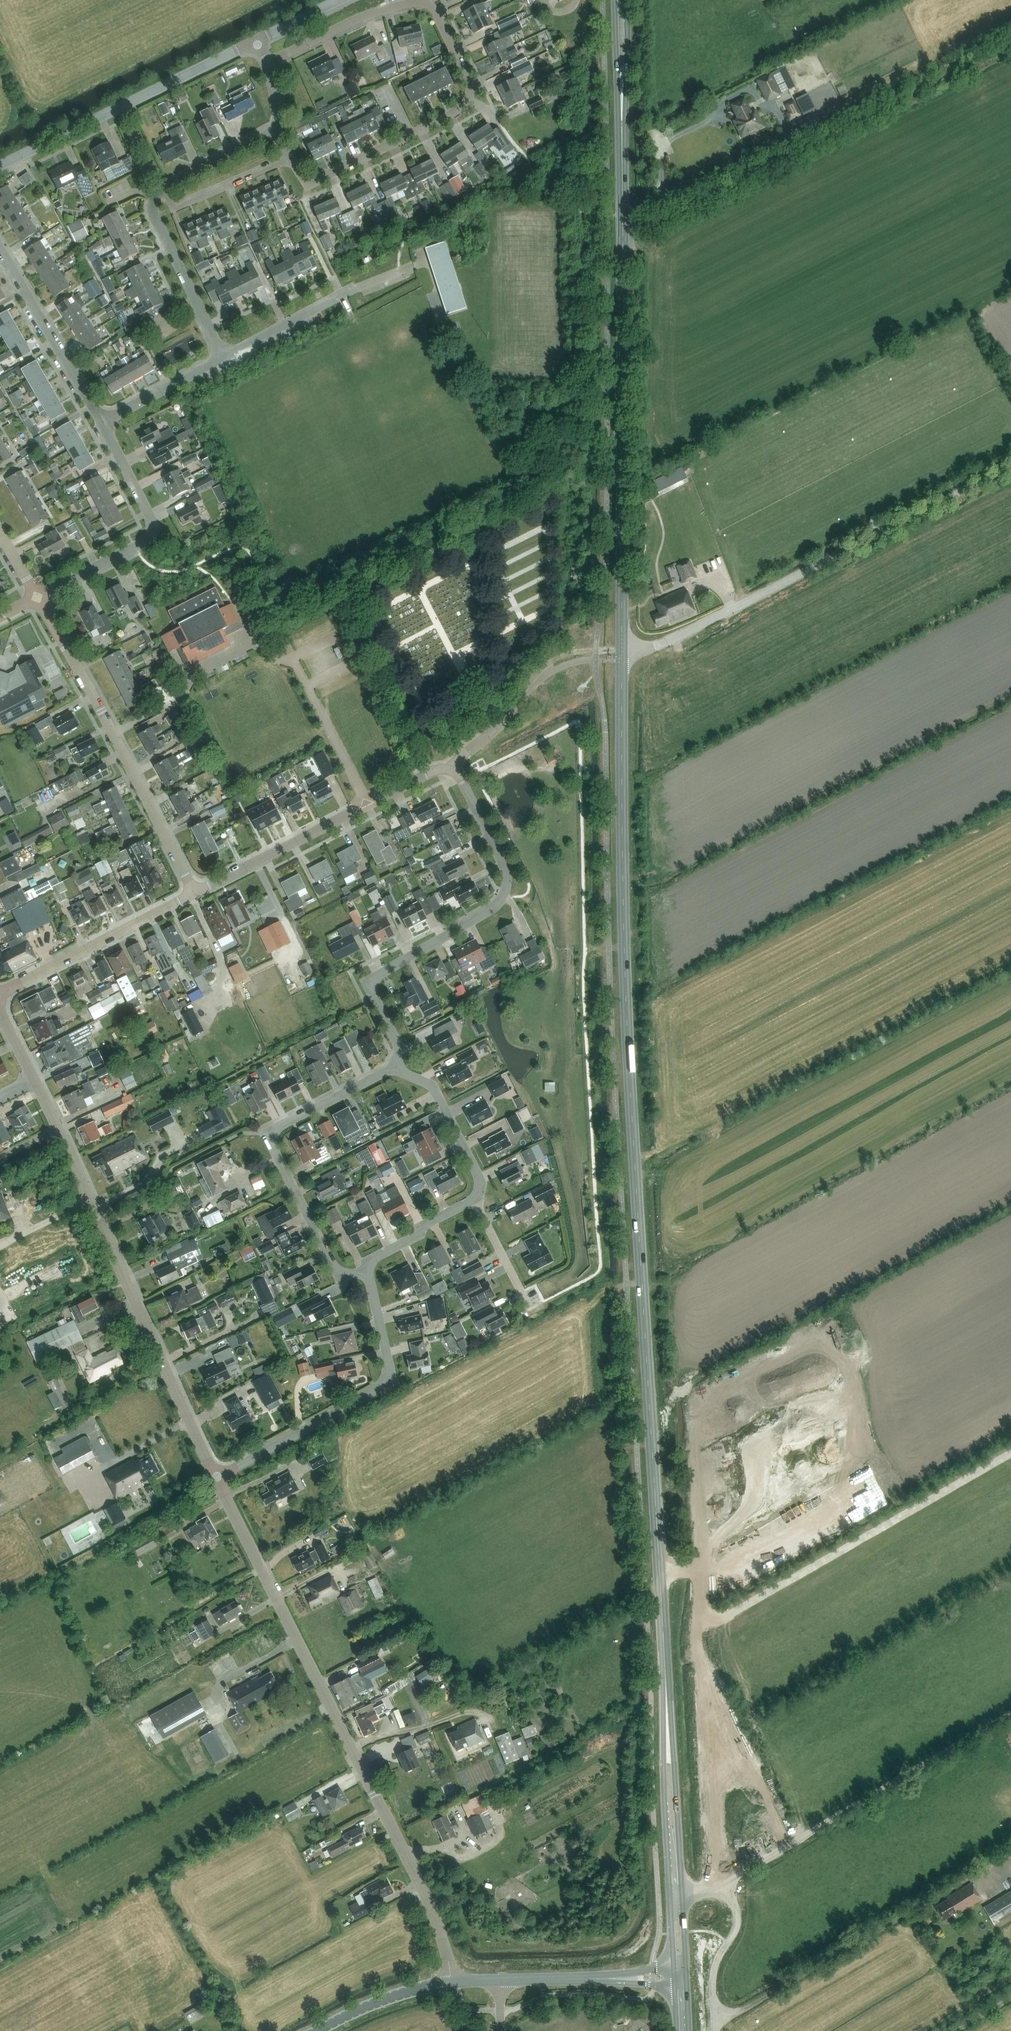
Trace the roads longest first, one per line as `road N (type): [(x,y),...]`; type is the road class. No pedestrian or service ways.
road 1 (unclassified): [(1010,465),(788,580),(750,634),(680,672),(658,707),(668,1154),(725,1883)]
road 2 (primary): [(663,1639),(623,887),(622,136)]
road 3 (tertiary): [(451,1981),(426,1897),(216,1477)]
road 4 (tertiary): [(216,1477),(0,1009)]
road 5 (residential): [(289,157),(307,185),(463,108),(472,85),(436,13),(419,3),(361,17),(269,62)]
road 6 (residential): [(197,893),(39,599)]
road 7 (unclassified): [(725,1883),(1010,1713)]
road 8 (residential): [(369,1271),(340,1276),(271,1142),(281,1123),(392,1069)]
road 9 (residential): [(216,1477),(391,1382),(369,1271)]
road 10 (unclassified): [(374,985),(505,895),(503,861),(450,769)]
road 11 (unclassified): [(0,166),(257,40)]
road 12 (residential): [(39,599),(153,531),(102,423)]
road 13 (residential): [(0,995),(197,893)]
road 14 (residential): [(102,423),(0,249)]
road 15 (residential): [(197,893),(366,805)]
road 16 (residential): [(229,352),(154,217),(155,195),(166,187)]
road 17 (residential): [(229,352),(398,270)]
road 18 (primary): [(677,1812),(683,1768),(677,1669),(663,1639)]
road 19 (residential): [(476,1200),(482,1179),(435,1086),(392,1069)]
road 20 (residential): [(366,805),(290,654)]
road 21 (primary): [(673,1794),(663,1639)]
road 22 (residential): [(166,187),(175,208),(289,157)]
road 23 (primary): [(711,1954),(677,1812)]
road 24 (residential): [(102,423),(229,352)]
road 25 (primary): [(673,1794),(668,1937)]
road 26 (tertiary): [(318,2030),(372,2003),(451,1981)]
road 27 (primary): [(614,0),(622,136)]
road 28 (primary): [(622,136),(626,0)]
road 29 (residential): [(369,1271),(374,1257),(476,1200)]
road 30 (tertiary): [(500,1979),(630,1974)]
road 31 (residential): [(450,769),(538,679)]
road 32 (residential): [(166,187),(272,129)]

